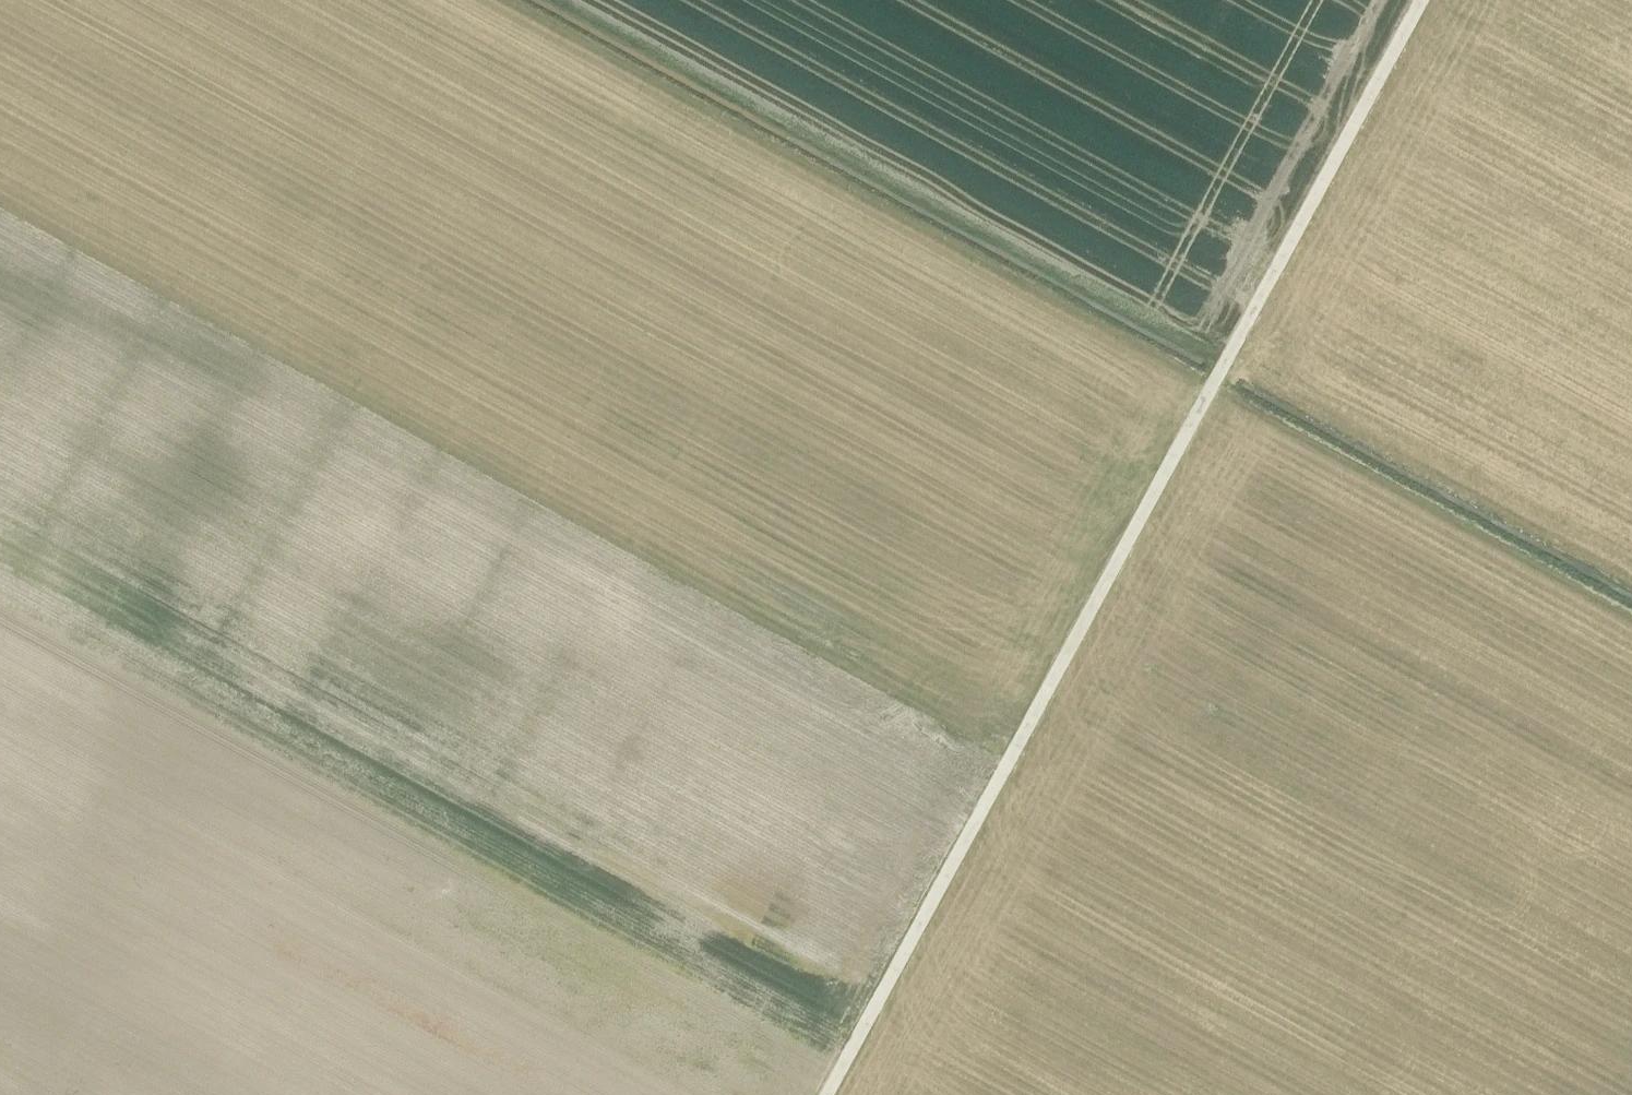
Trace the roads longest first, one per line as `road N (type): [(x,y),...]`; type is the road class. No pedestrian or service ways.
road 1 (track): [(1422,0),(826,1094)]

